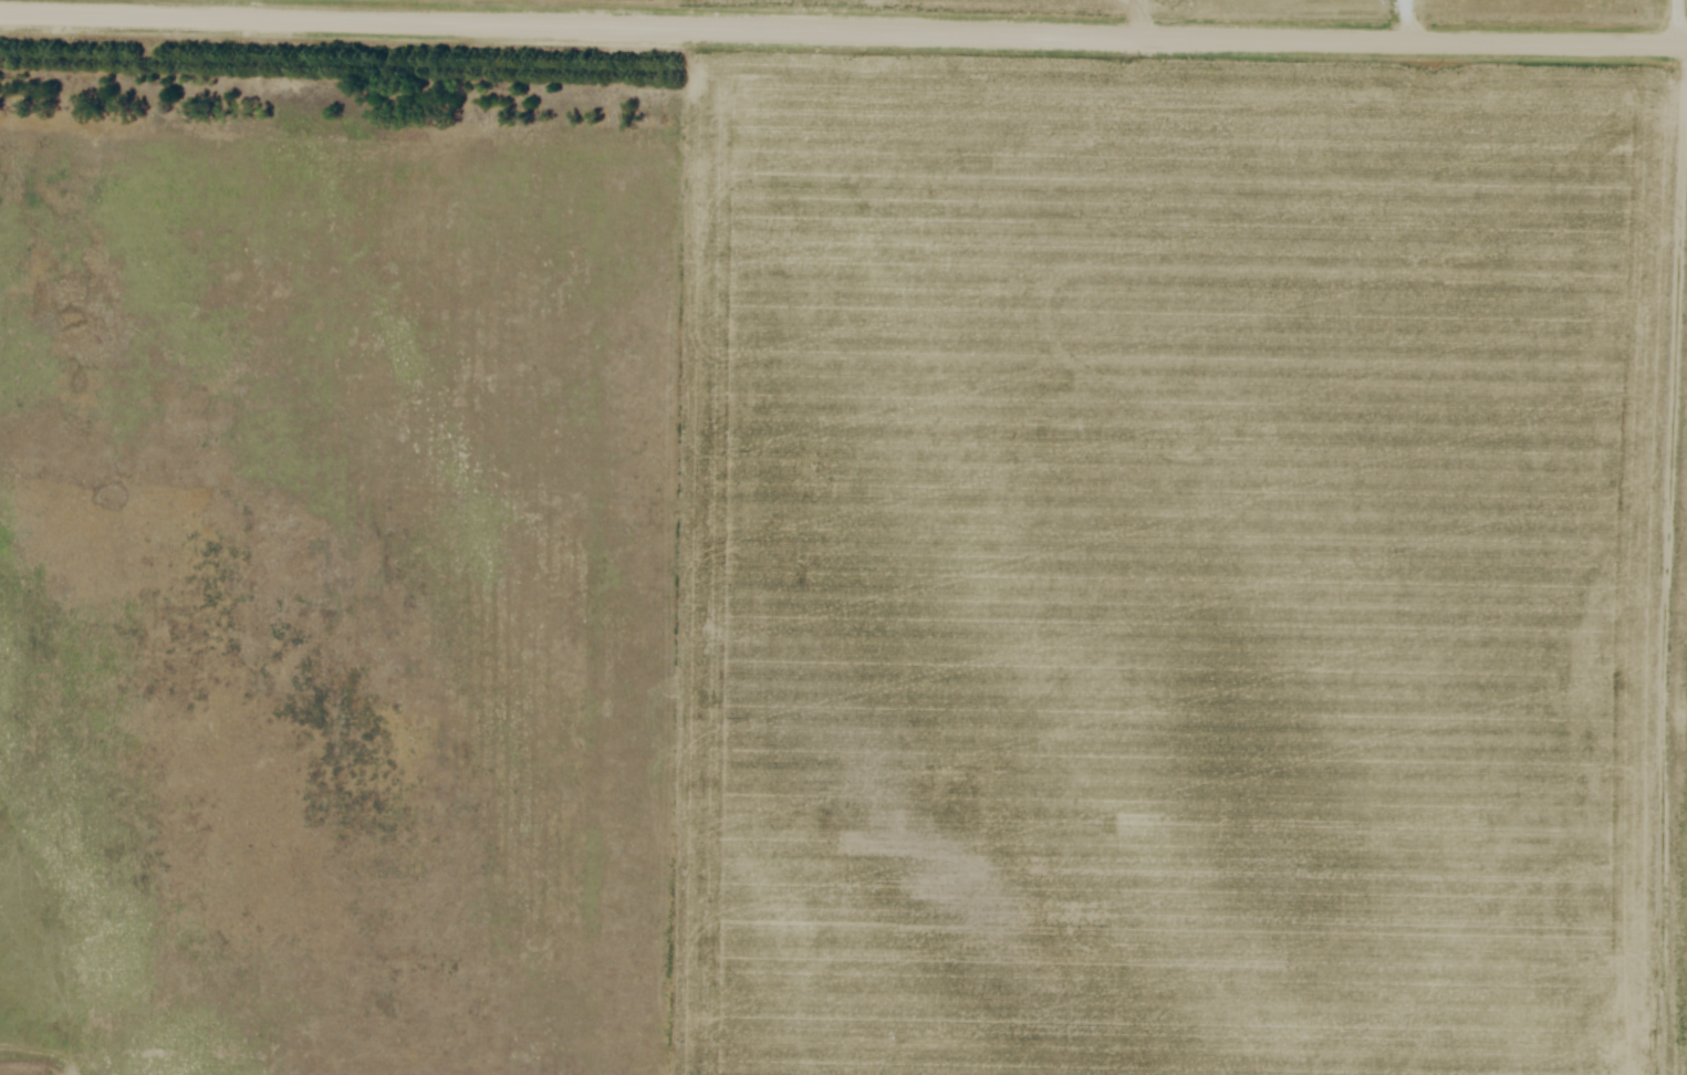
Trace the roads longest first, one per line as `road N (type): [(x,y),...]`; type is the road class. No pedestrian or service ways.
road 1 (residential): [(0,14),(1686,49)]

